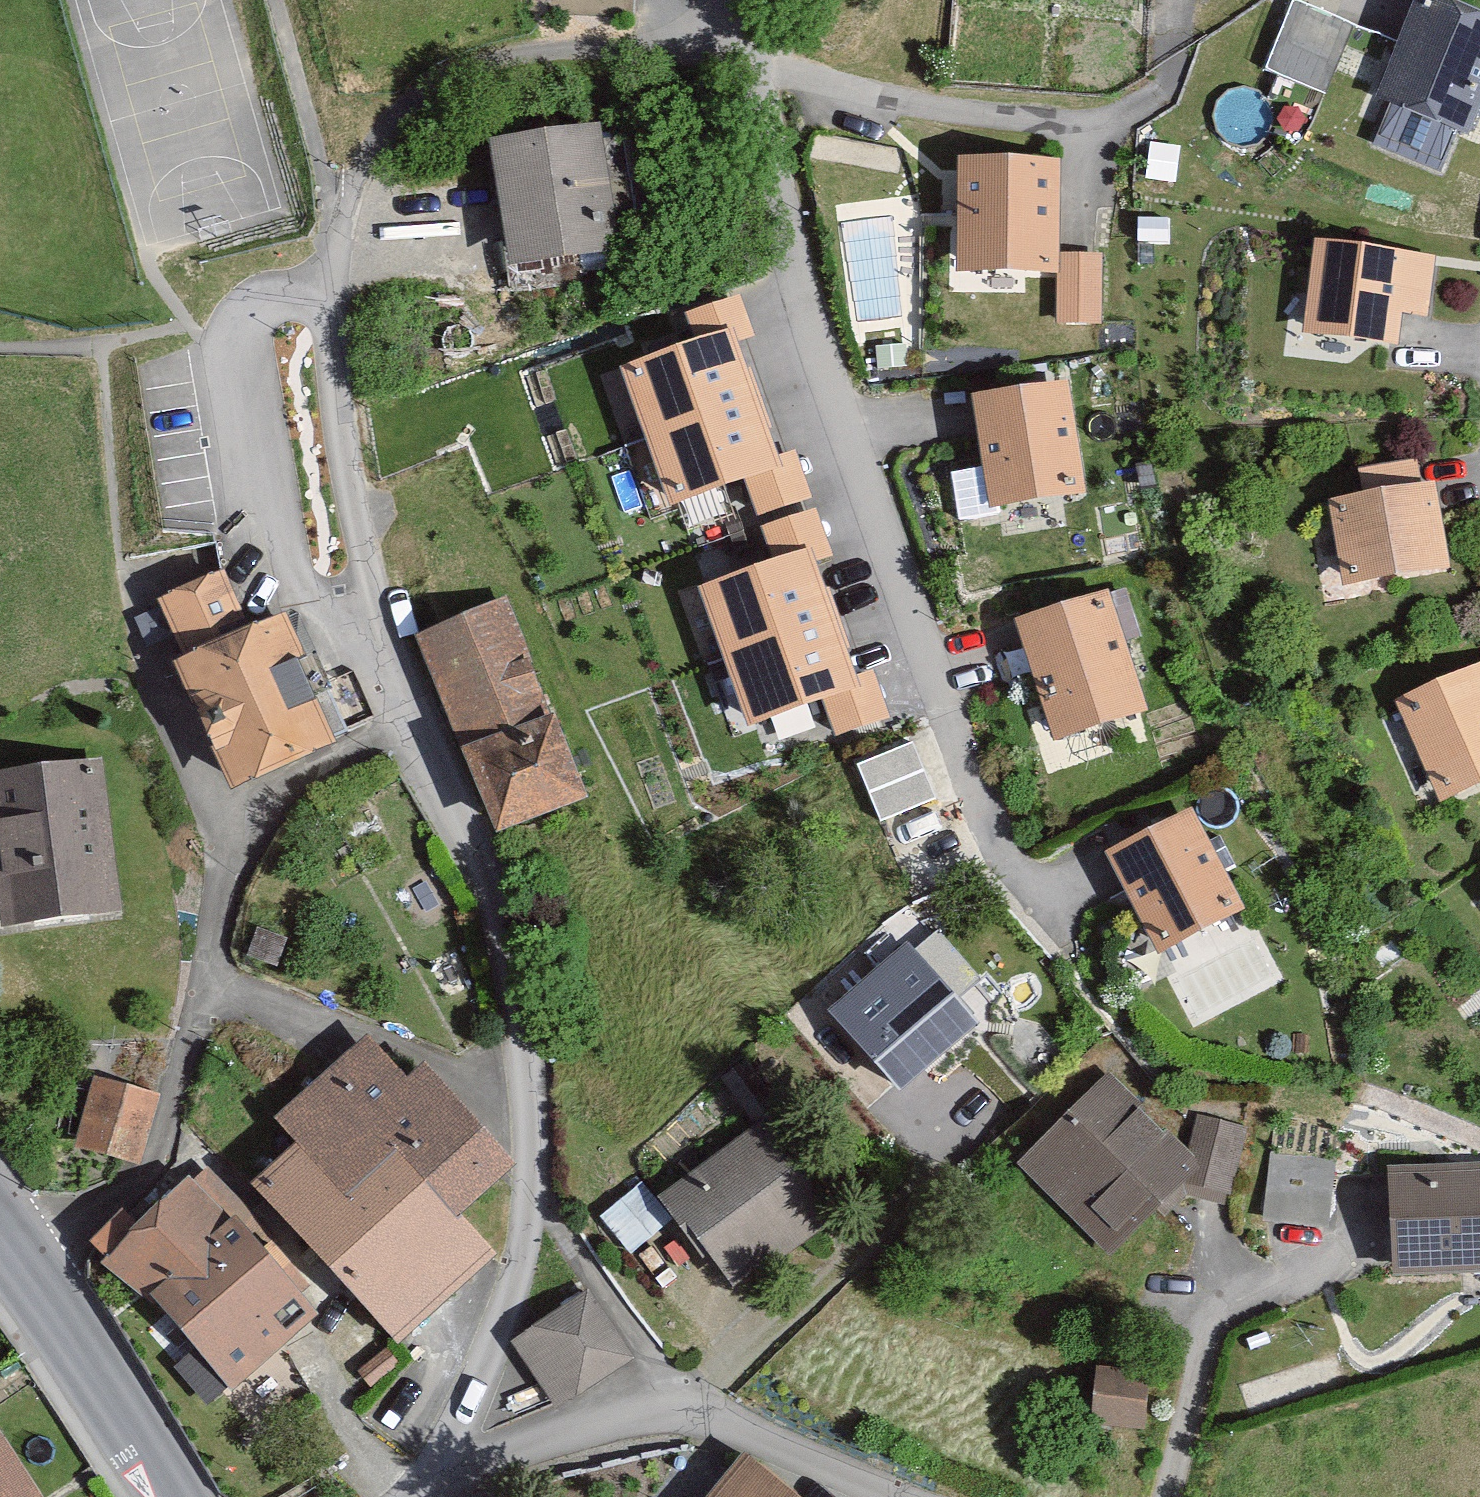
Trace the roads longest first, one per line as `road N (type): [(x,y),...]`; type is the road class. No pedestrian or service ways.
road 1 (residential): [(741,23),(796,291),(863,489),(1012,853)]
road 2 (residential): [(440,1487),(521,1254),(529,1107),(524,1018),(489,887),(423,714)]
road 3 (residential): [(741,23),(495,62),(428,91),(392,136),(329,297)]
road 4 (residential): [(329,297),(310,282),(248,297),(229,332),(248,438),(273,518),(320,605),(405,666)]
road 5 (residential): [(25,1270),(129,1188),(163,1152),(230,854)]
road 6 (residential): [(440,1487),(515,1449),(611,1420),(664,1416),(711,1423),(889,1496)]
road 7 (residential): [(405,666),(366,506),(329,297)]
road 8 (secondary): [(25,1270),(174,1496)]
road 9 (residential): [(423,714),(268,802),(230,854)]
road 10 (residential): [(230,854),(182,730)]

